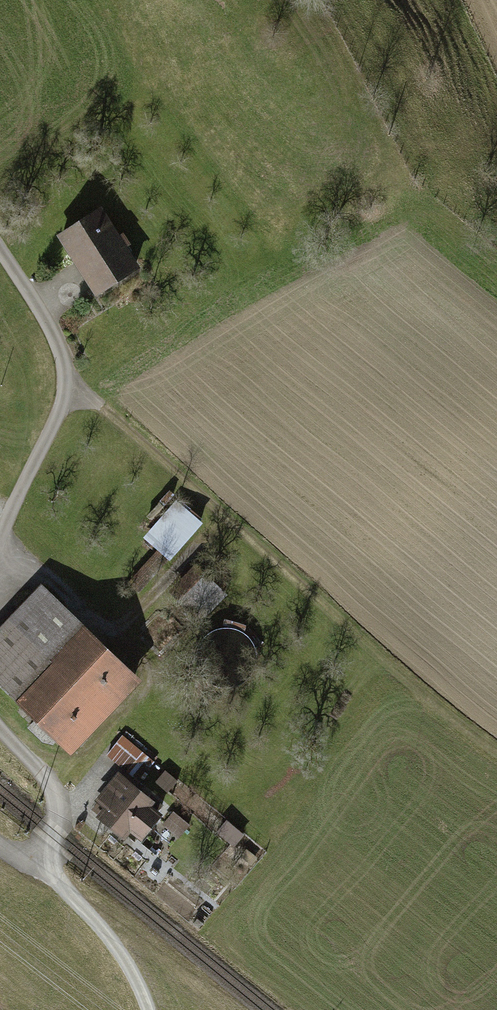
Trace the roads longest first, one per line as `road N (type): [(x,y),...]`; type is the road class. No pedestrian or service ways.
road 1 (track): [(66,381),(496,755)]
road 2 (unclassified): [(0,250),(51,328),(66,381),(54,425),(0,537)]
road 3 (track): [(36,860),(109,938),(148,1009)]
road 4 (unclassified): [(0,729),(54,793),(57,826),(36,860)]

